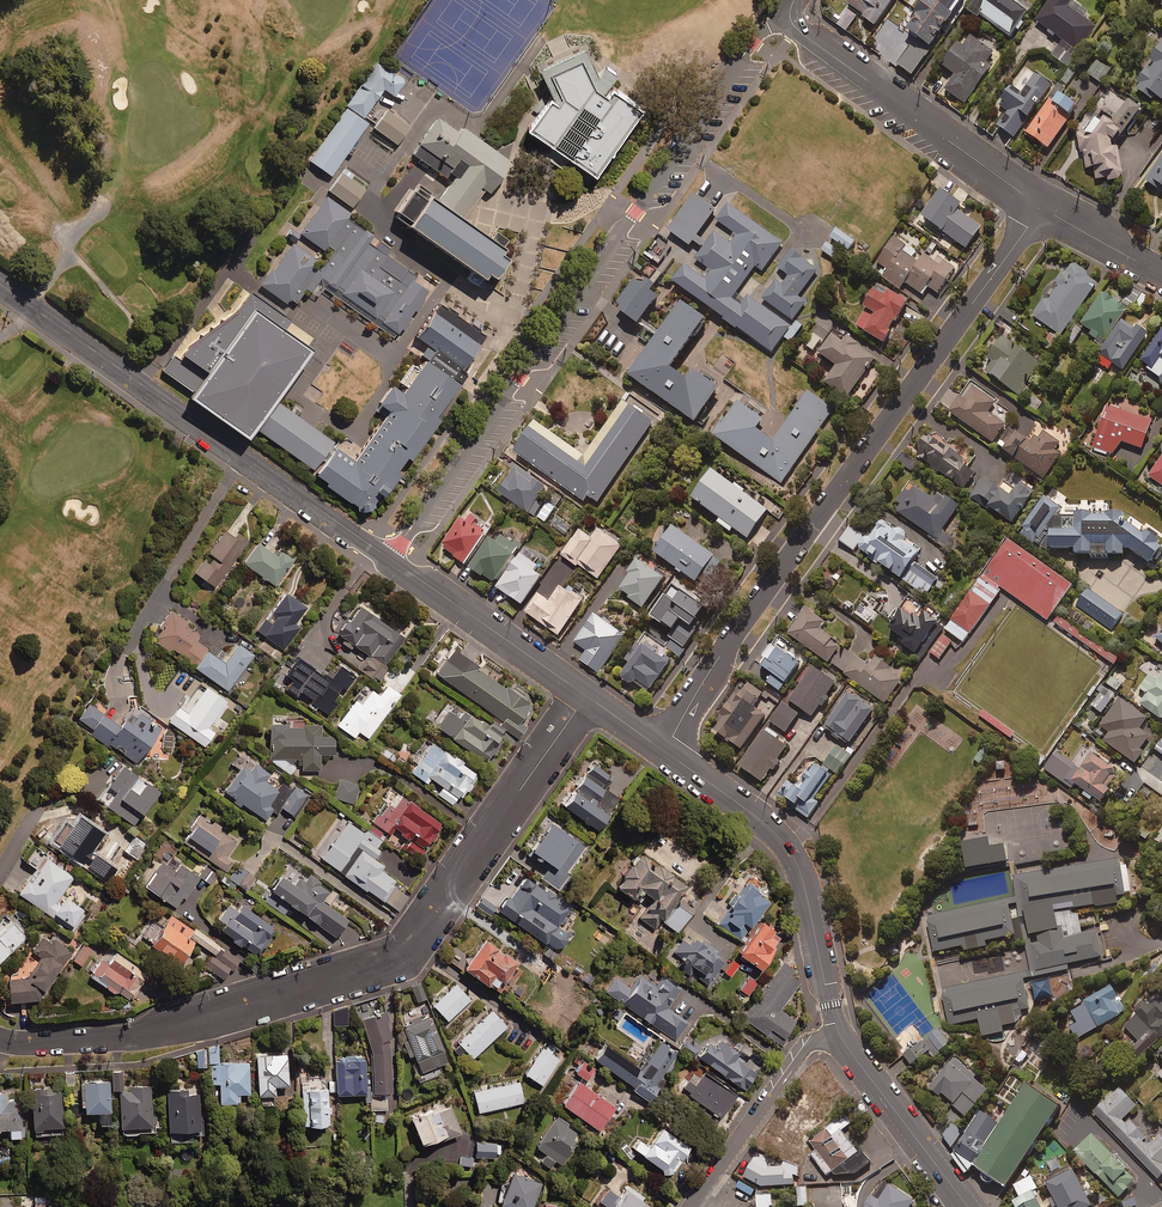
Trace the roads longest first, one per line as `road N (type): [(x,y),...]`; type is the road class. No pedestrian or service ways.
road 1 (residential): [(0,1039),(137,1035),(400,953),(585,698)]
road 2 (residential): [(780,17),(393,562)]
road 3 (residential): [(1042,208),(722,652),(662,750)]
road 4 (tertiary): [(0,286),(393,562)]
road 5 (tertiary): [(662,750),(784,846),(808,901),(840,1033)]
road 6 (residential): [(1042,208),(780,17)]
road 7 (tertiary): [(393,562),(585,698)]
road 8 (residential): [(840,1033),(808,1048),(694,1206)]
road 9 (tertiary): [(840,1033),(968,1206)]
road 10 (residential): [(1161,273),(1042,208)]

